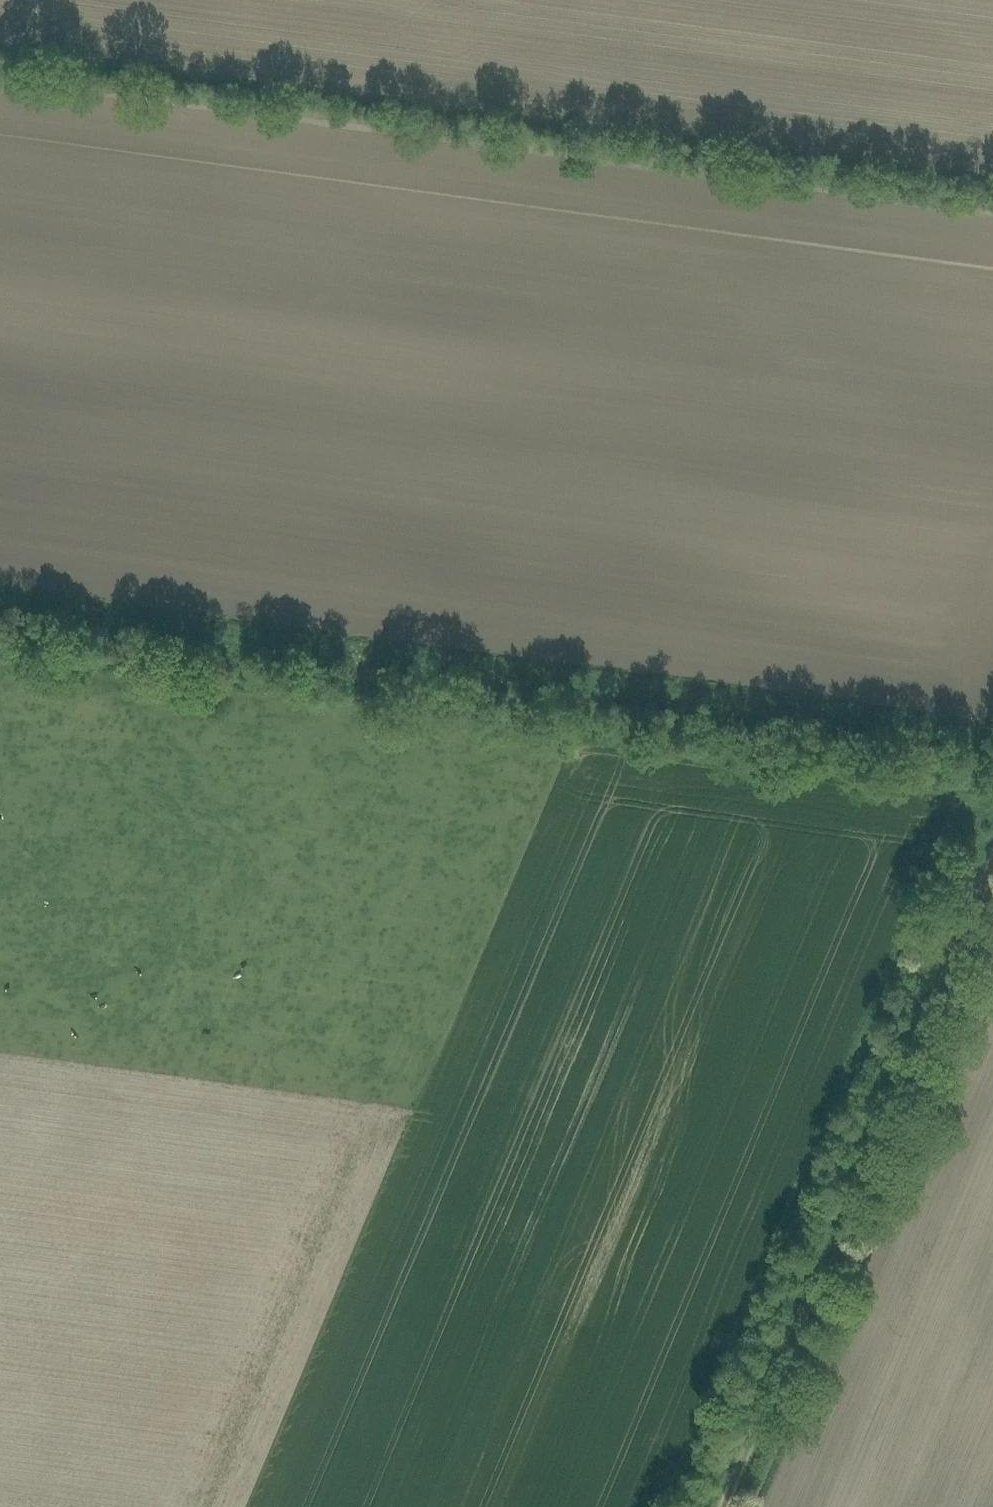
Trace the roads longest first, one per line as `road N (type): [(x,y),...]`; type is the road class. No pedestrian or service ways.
road 1 (track): [(992,868),(721,1506)]

